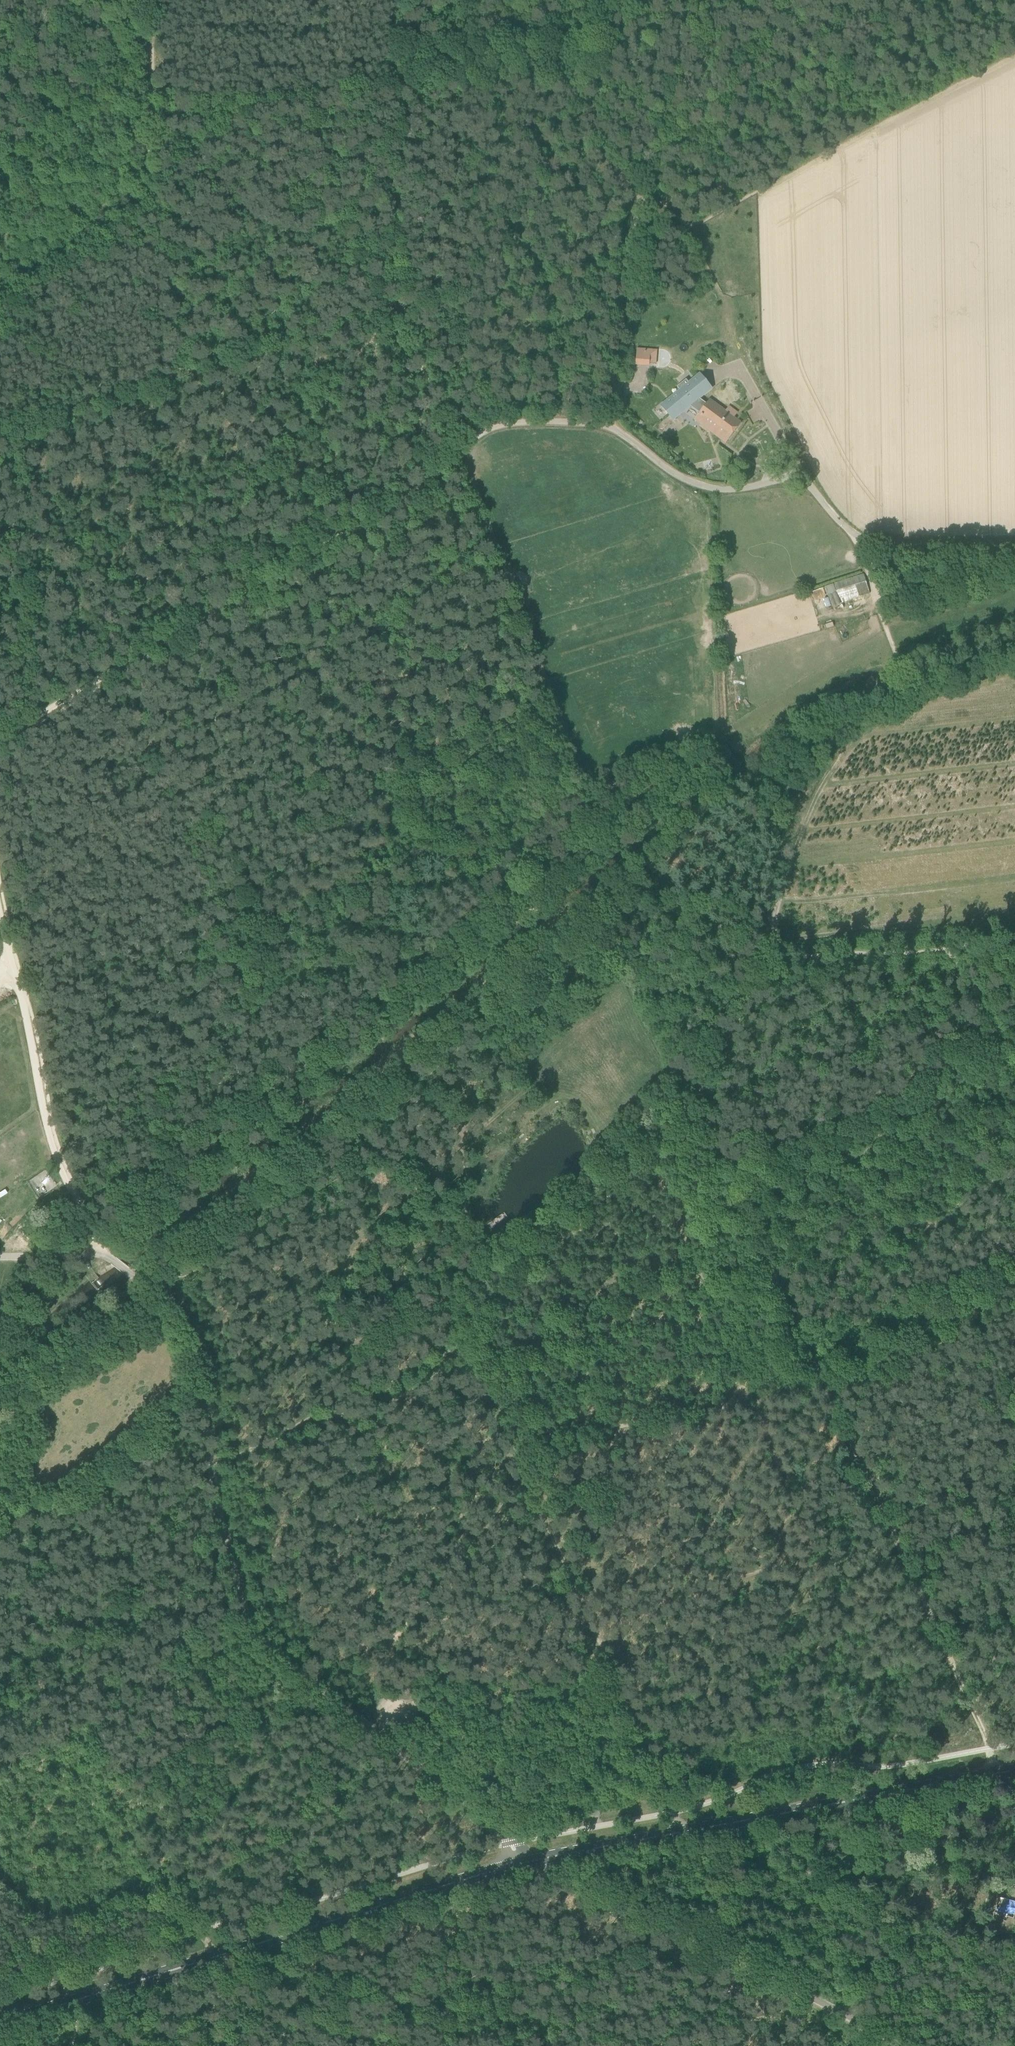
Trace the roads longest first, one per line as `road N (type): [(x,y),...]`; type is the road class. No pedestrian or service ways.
road 1 (track): [(1014,1800),(734,1188),(594,912)]
road 2 (unclassified): [(539,1859),(257,1630),(227,1565),(180,1330),(160,1295),(99,1254),(0,1257)]
road 3 (primary): [(0,2023),(539,1859)]
road 4 (track): [(0,738),(427,485),(466,446)]
road 5 (primary): [(539,1859),(1014,1770)]
road 6 (unclassified): [(1014,544),(866,538),(845,527),(803,480),(716,489),(664,468),(609,427)]
road 7 (unclassified): [(609,427),(638,195),(609,161),(604,0)]
road 8 (track): [(1014,59),(696,227),(638,195)]
road 9 (track): [(0,435),(147,382),(397,314)]
road 10 (unclassified): [(907,2045),(539,1859)]
road 11 (track): [(680,1811),(513,1452)]
road 12 (track): [(755,1401),(898,1766)]
road 13 (track): [(475,437),(397,314),(397,97)]
road 14 (track): [(99,1254),(46,1124),(0,909)]
road 15 (track): [(160,1295),(263,1213),(367,1105),(406,1089)]
road 16 (track): [(571,757),(458,454)]
road 17 (track): [(829,1390),(513,1452)]
road 18 (track): [(769,778),(803,727),(899,680),(856,534)]
road 19 (track): [(151,101),(160,357),(147,382)]
road 20 (track): [(458,1343),(208,1468)]
road 21 (track): [(376,1732),(432,1673),(457,1673),(511,1702),(612,1669)]
road 22 (track): [(406,1089),(541,981),(571,928),(594,912)]
road 23 (track): [(829,1390),(1014,1309)]
road 24 (track): [(763,952),(781,848),(765,804),(769,778)]
road 25 (track): [(194,1070),(66,1183)]
road 26 (track): [(690,1098),(763,952)]
road 27 (unclassified): [(466,446),(495,426),(523,422),(609,427)]
road 28 (track): [(513,1452),(458,1343)]

